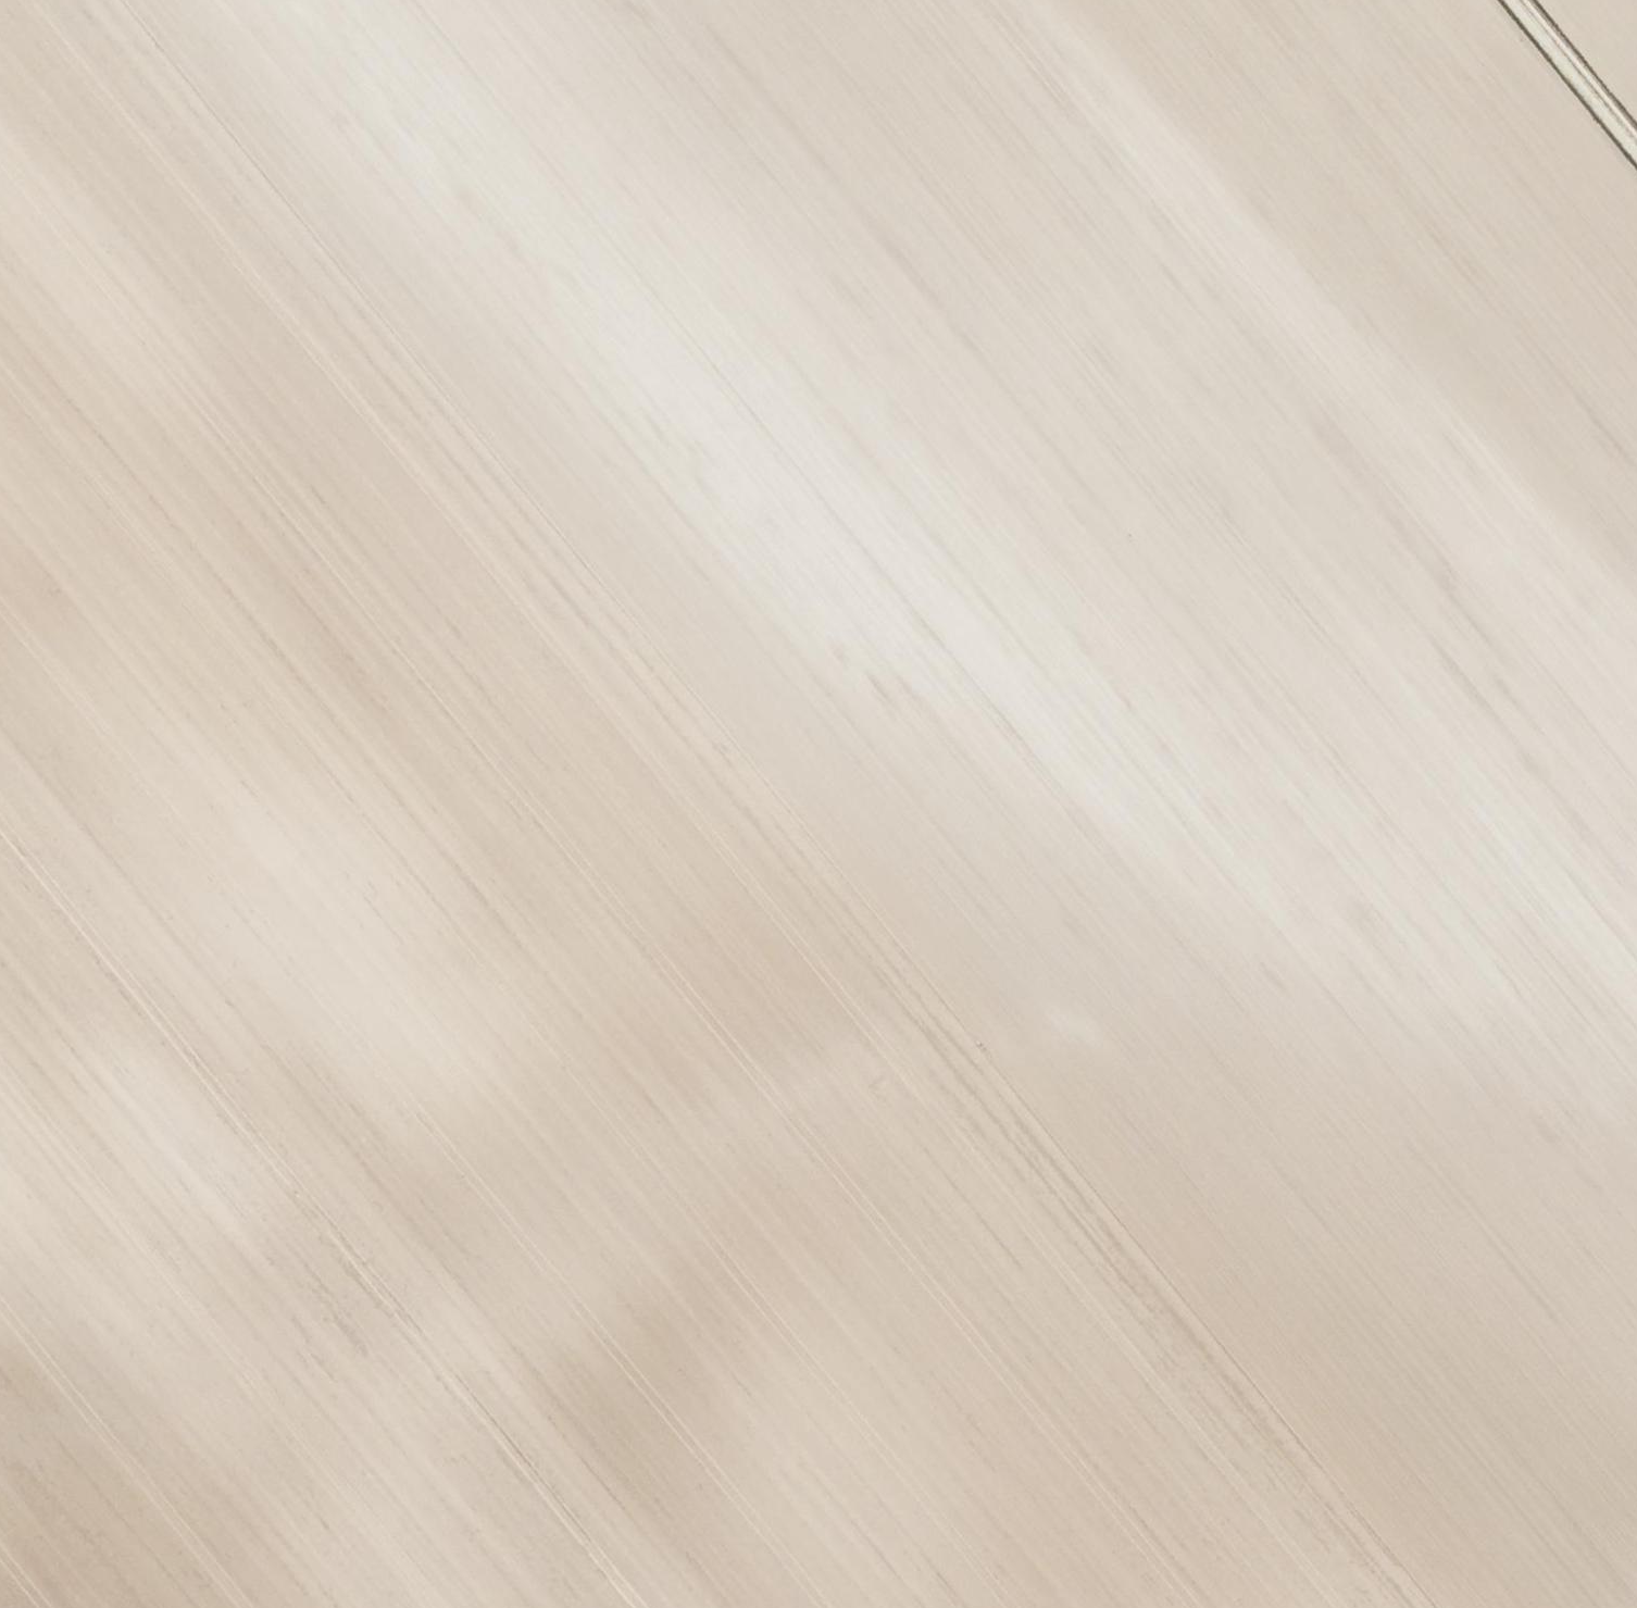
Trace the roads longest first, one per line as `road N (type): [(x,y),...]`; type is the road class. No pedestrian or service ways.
road 1 (track): [(1636,149),(1515,0)]

